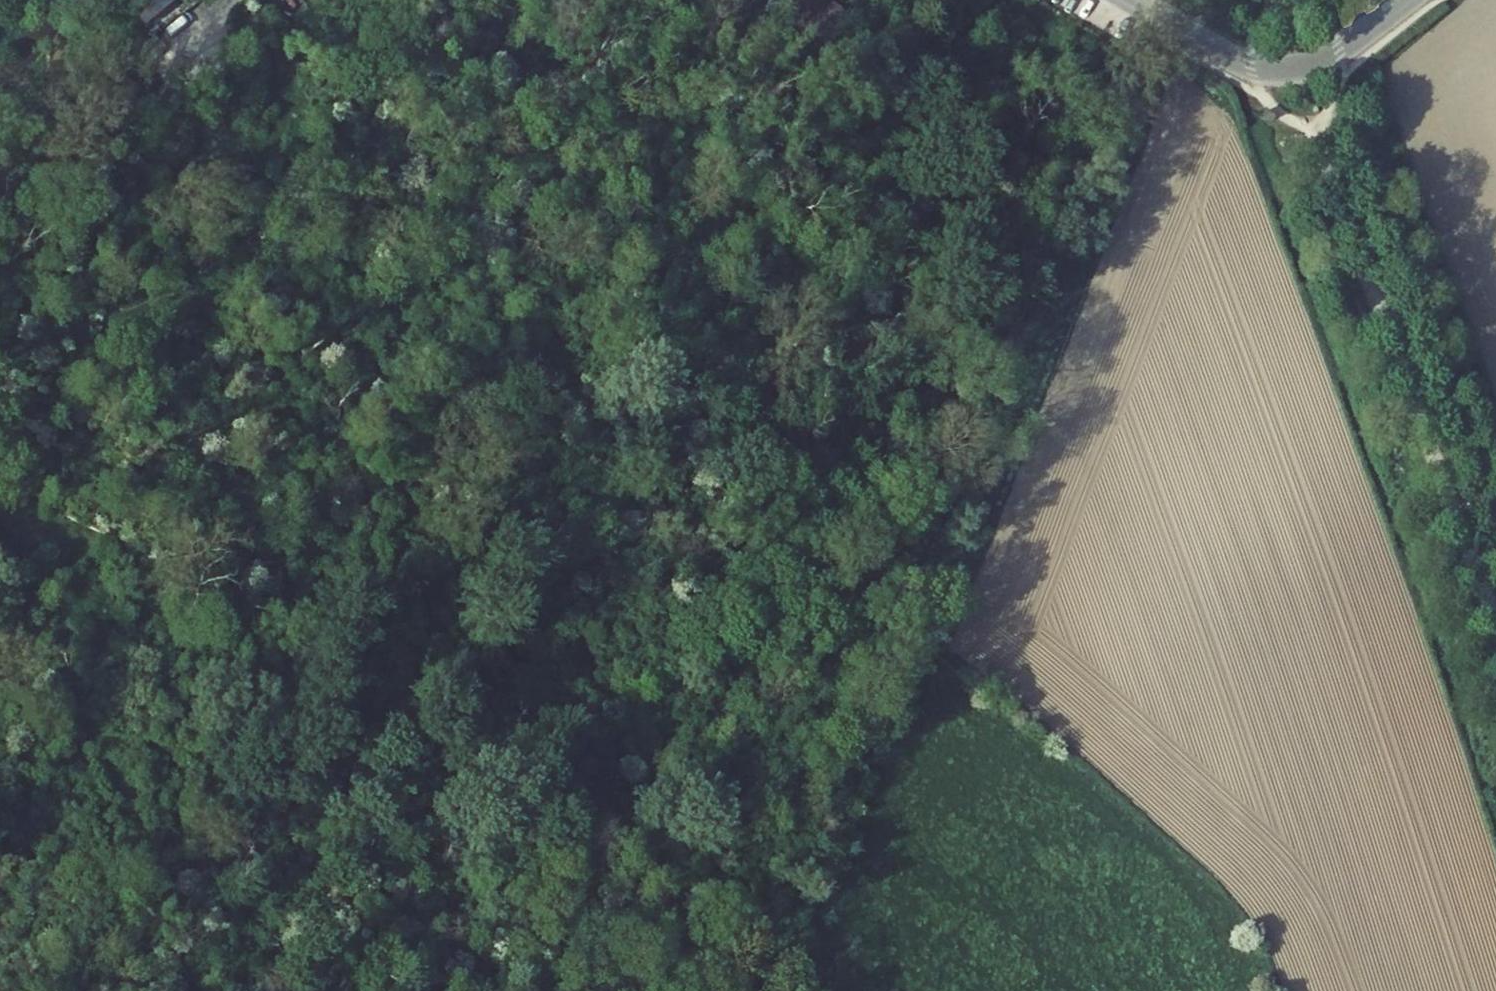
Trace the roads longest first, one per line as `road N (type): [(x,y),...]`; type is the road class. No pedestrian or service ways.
road 1 (residential): [(1129,0),(1235,59),(1289,69),(1340,50),(1404,0)]

